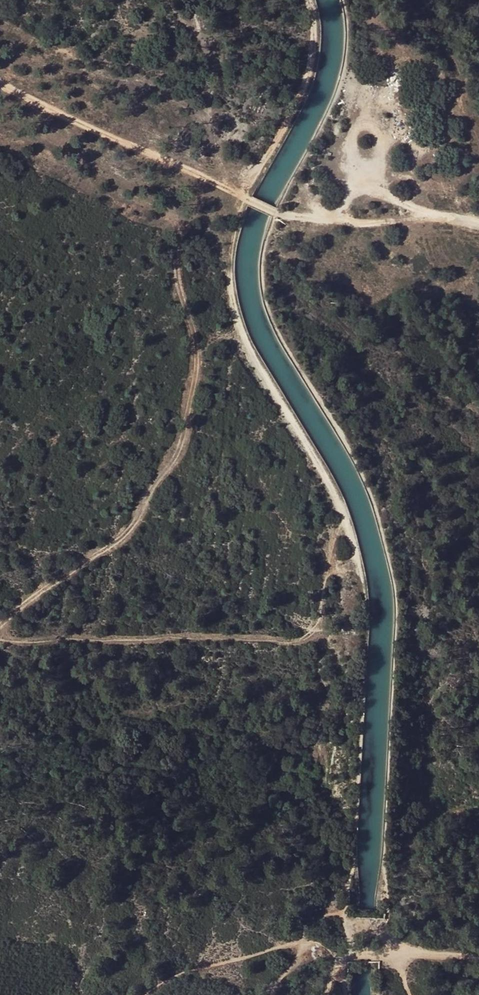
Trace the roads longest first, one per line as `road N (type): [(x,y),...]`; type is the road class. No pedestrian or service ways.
road 1 (track): [(245,198),(229,276),(241,334),(333,492),(362,588),(350,870),(332,954)]
road 2 (track): [(0,632),(135,525),(180,451),(194,364),(175,244),(212,183)]
road 3 (track): [(0,638),(303,635),(323,609),(330,573),(356,562)]
road 4 (track): [(245,198),(0,86)]
road 5 (track): [(245,198),(302,92),(314,45),(308,0)]
road 6 (track): [(278,213),(368,225),(426,217),(478,223)]
road 7 (track): [(478,956),(339,953)]

